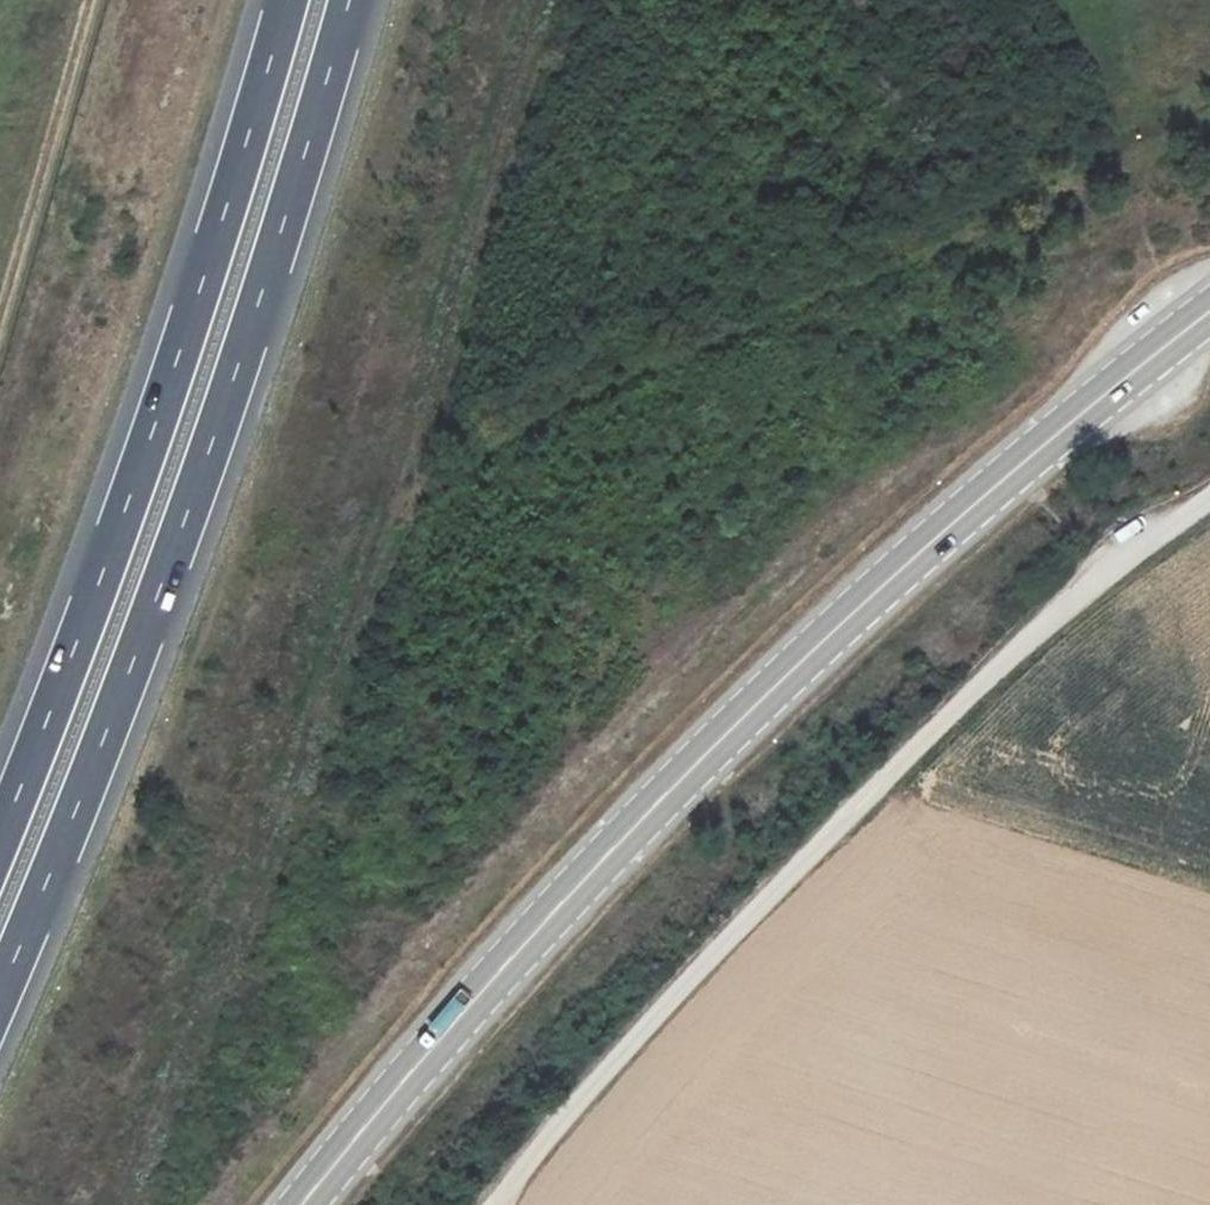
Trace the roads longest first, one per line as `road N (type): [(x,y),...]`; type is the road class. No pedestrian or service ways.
road 1 (secondary): [(1209,309),(846,619),(607,856),(386,1101),(305,1204)]
road 2 (motorway): [(0,995),(211,450),(350,0)]
road 3 (unclassified): [(494,1204),(709,959),(875,788),(1053,618),(1209,498)]
road 4 (motorway): [(287,0),(179,352),(0,835)]

